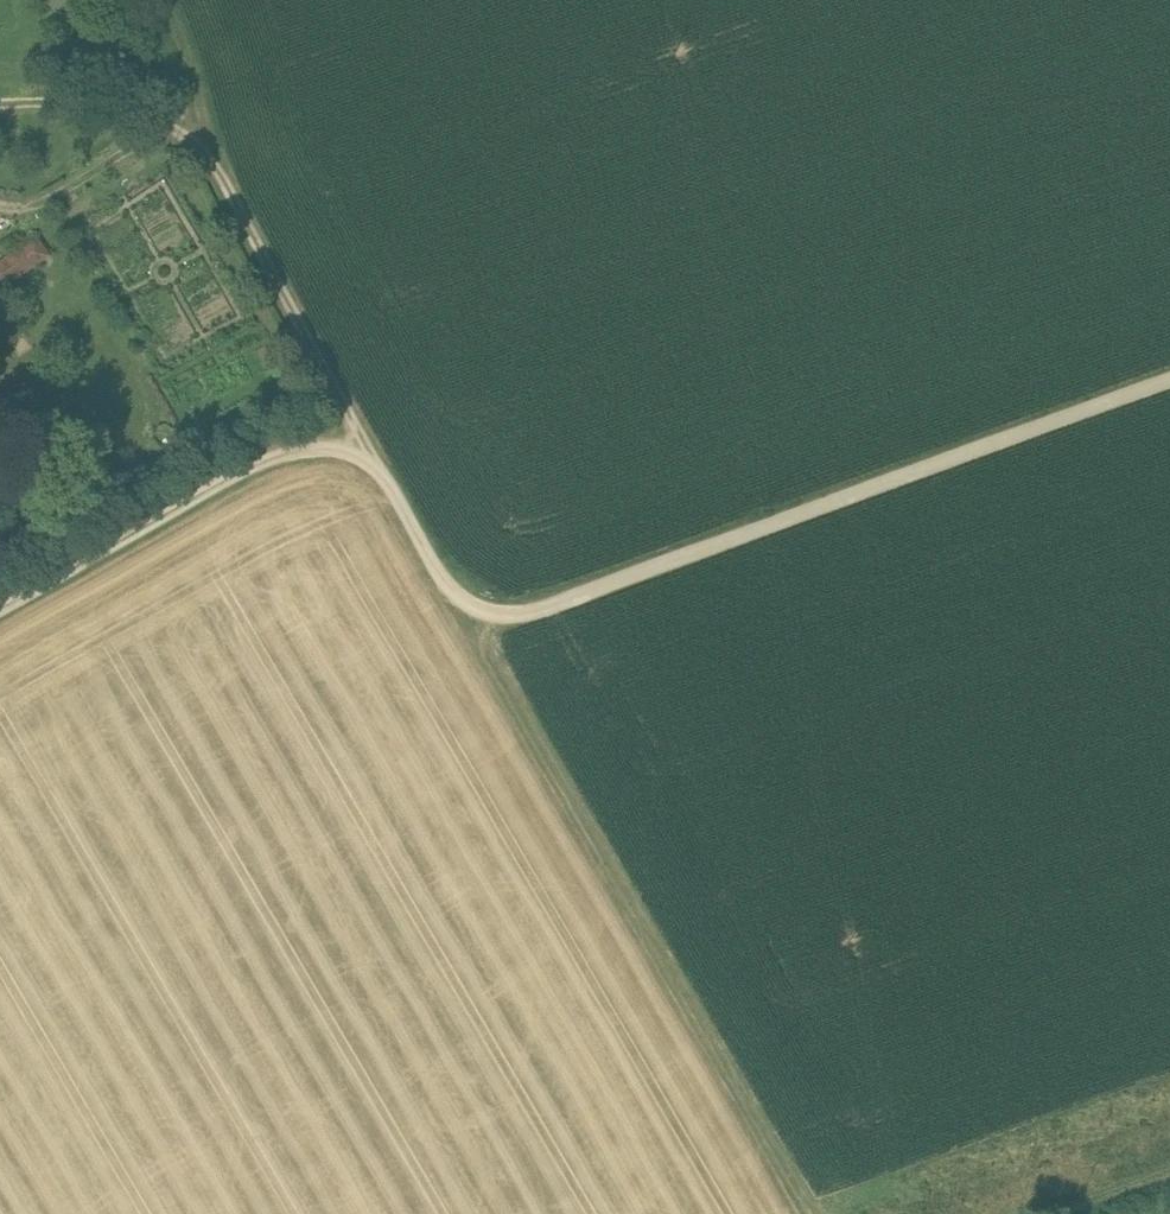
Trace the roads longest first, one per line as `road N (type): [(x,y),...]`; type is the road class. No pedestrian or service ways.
road 1 (unclassified): [(1169,380),(542,608),(467,619),(376,458),(328,439),(262,456),(0,605)]
road 2 (track): [(467,619),(816,1213)]
road 3 (track): [(163,0),(184,42),(200,139)]

